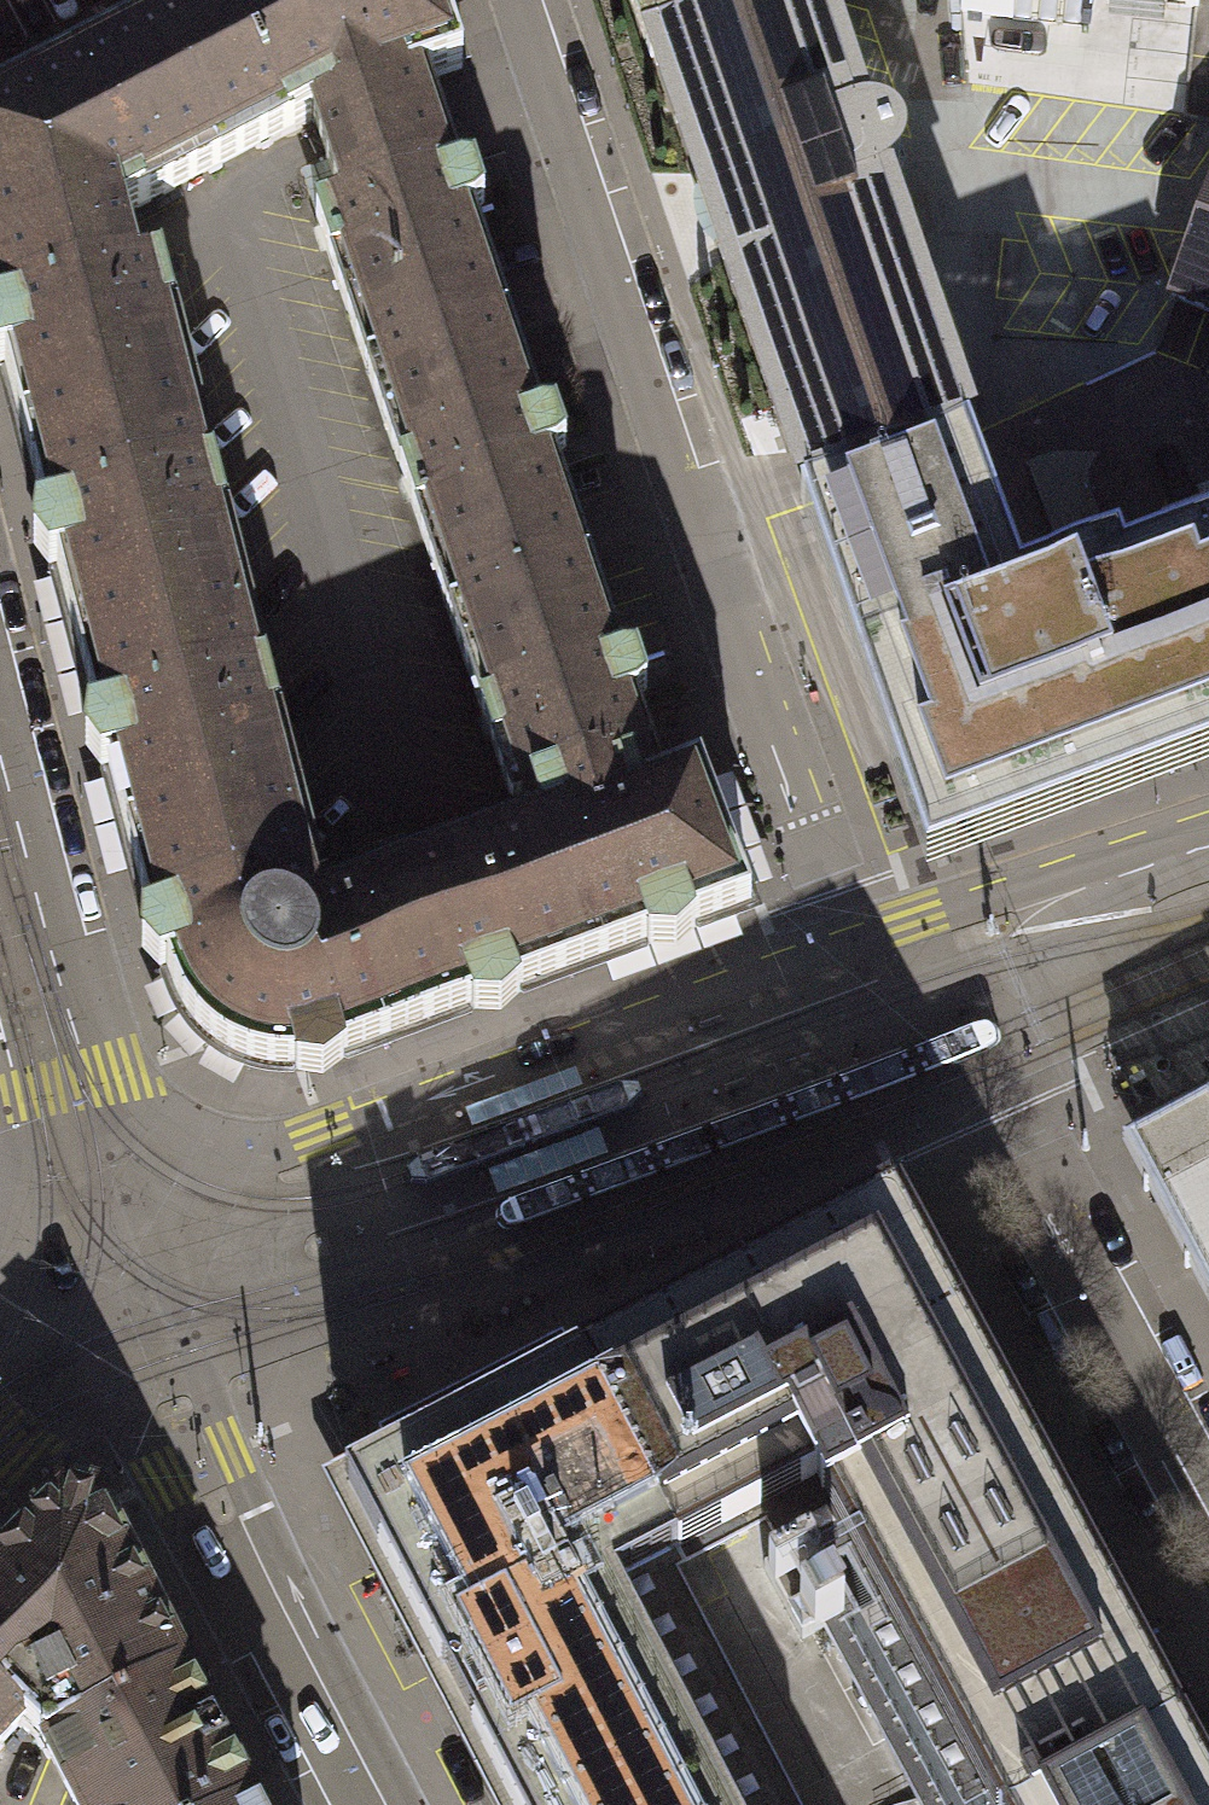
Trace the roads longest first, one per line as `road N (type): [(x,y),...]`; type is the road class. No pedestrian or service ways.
road 1 (residential): [(523,0),(847,948)]
road 2 (residential): [(847,948),(280,1147),(105,1263)]
road 3 (residential): [(1104,877),(1012,1046),(1004,1111),(1208,1489)]
road 4 (tertiary): [(105,1263),(193,1466),(370,1804)]
road 5 (tertiary): [(0,907),(105,1263)]
road 6 (residential): [(1104,877),(1028,884),(847,948)]
road 7 (residential): [(105,1263),(0,1352)]

